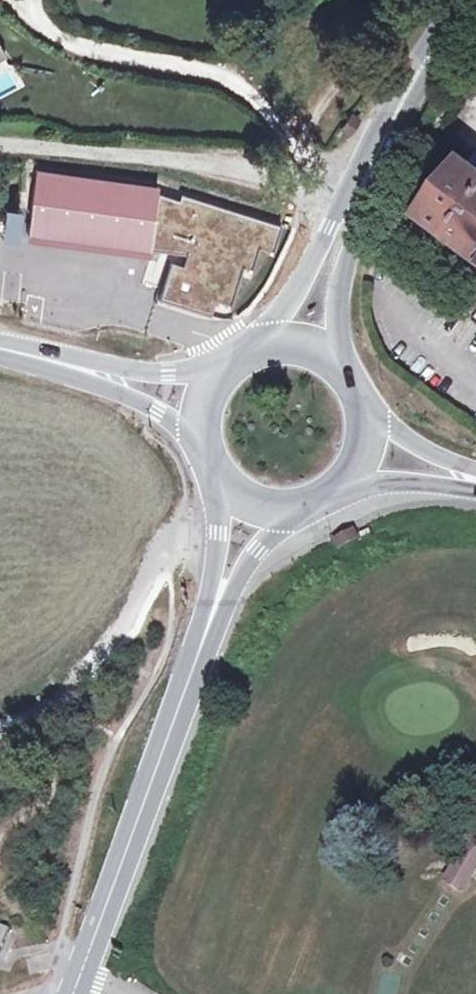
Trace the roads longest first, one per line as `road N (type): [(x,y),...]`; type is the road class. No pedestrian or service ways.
road 1 (secondary): [(76,993),(210,620)]
road 2 (track): [(0,146),(317,176)]
road 3 (secondary): [(471,0),(355,201)]
road 4 (secondary): [(355,201),(261,341)]
road 5 (secondary): [(336,357),(335,297),(355,201)]
road 6 (secondary): [(80,368),(198,440)]
road 7 (secondary): [(210,620),(291,509)]
road 8 (secondary): [(212,374),(80,368)]
road 9 (secondary): [(227,489),(210,620)]
road 10 (secondary): [(345,482),(475,486)]
road 11 (secondary): [(475,476),(368,416)]

